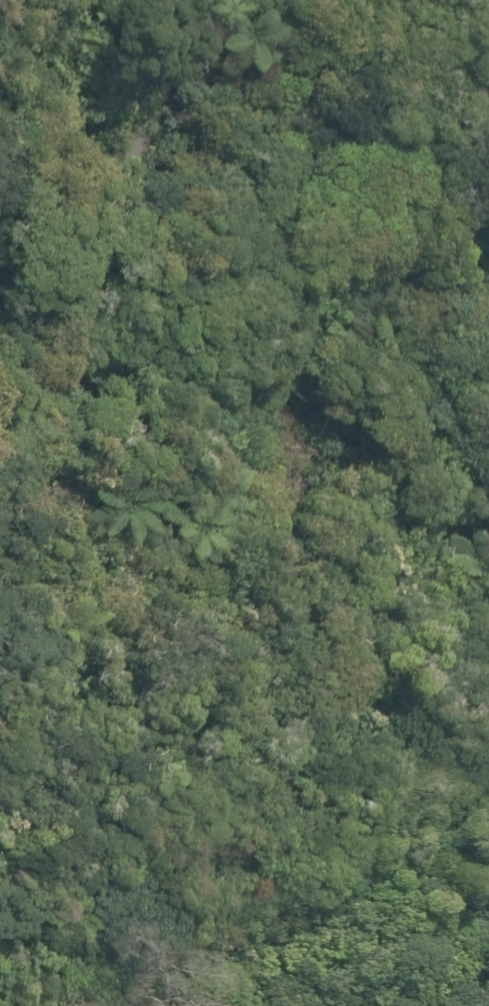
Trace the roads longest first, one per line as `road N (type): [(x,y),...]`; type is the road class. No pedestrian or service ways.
road 1 (track): [(218,0),(182,65),(149,196),(158,339),(180,447),(248,627),(234,747),(183,901),(131,1005)]
road 2 (track): [(488,519),(454,548),(413,464),(453,297),(449,166),(488,100)]

